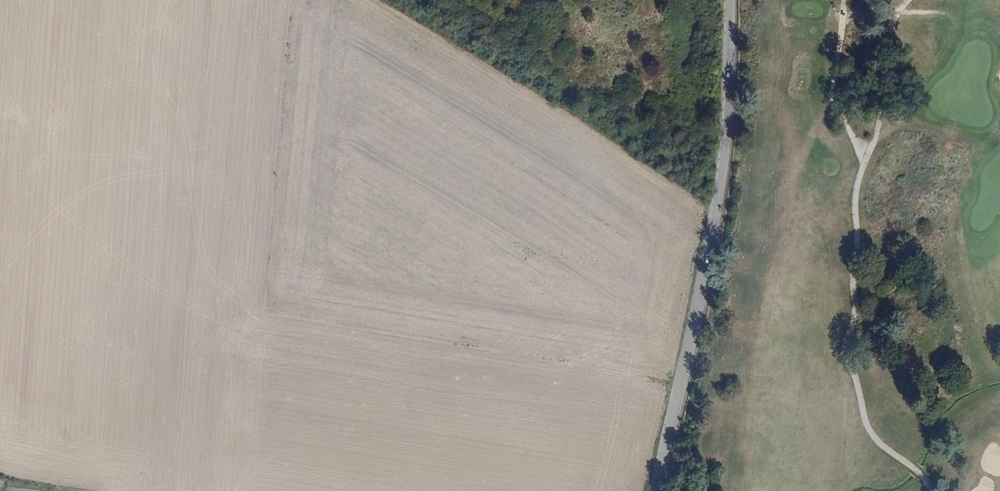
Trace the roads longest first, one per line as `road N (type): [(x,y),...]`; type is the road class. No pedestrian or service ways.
road 1 (unclassified): [(656,490),(726,140),(725,0)]

